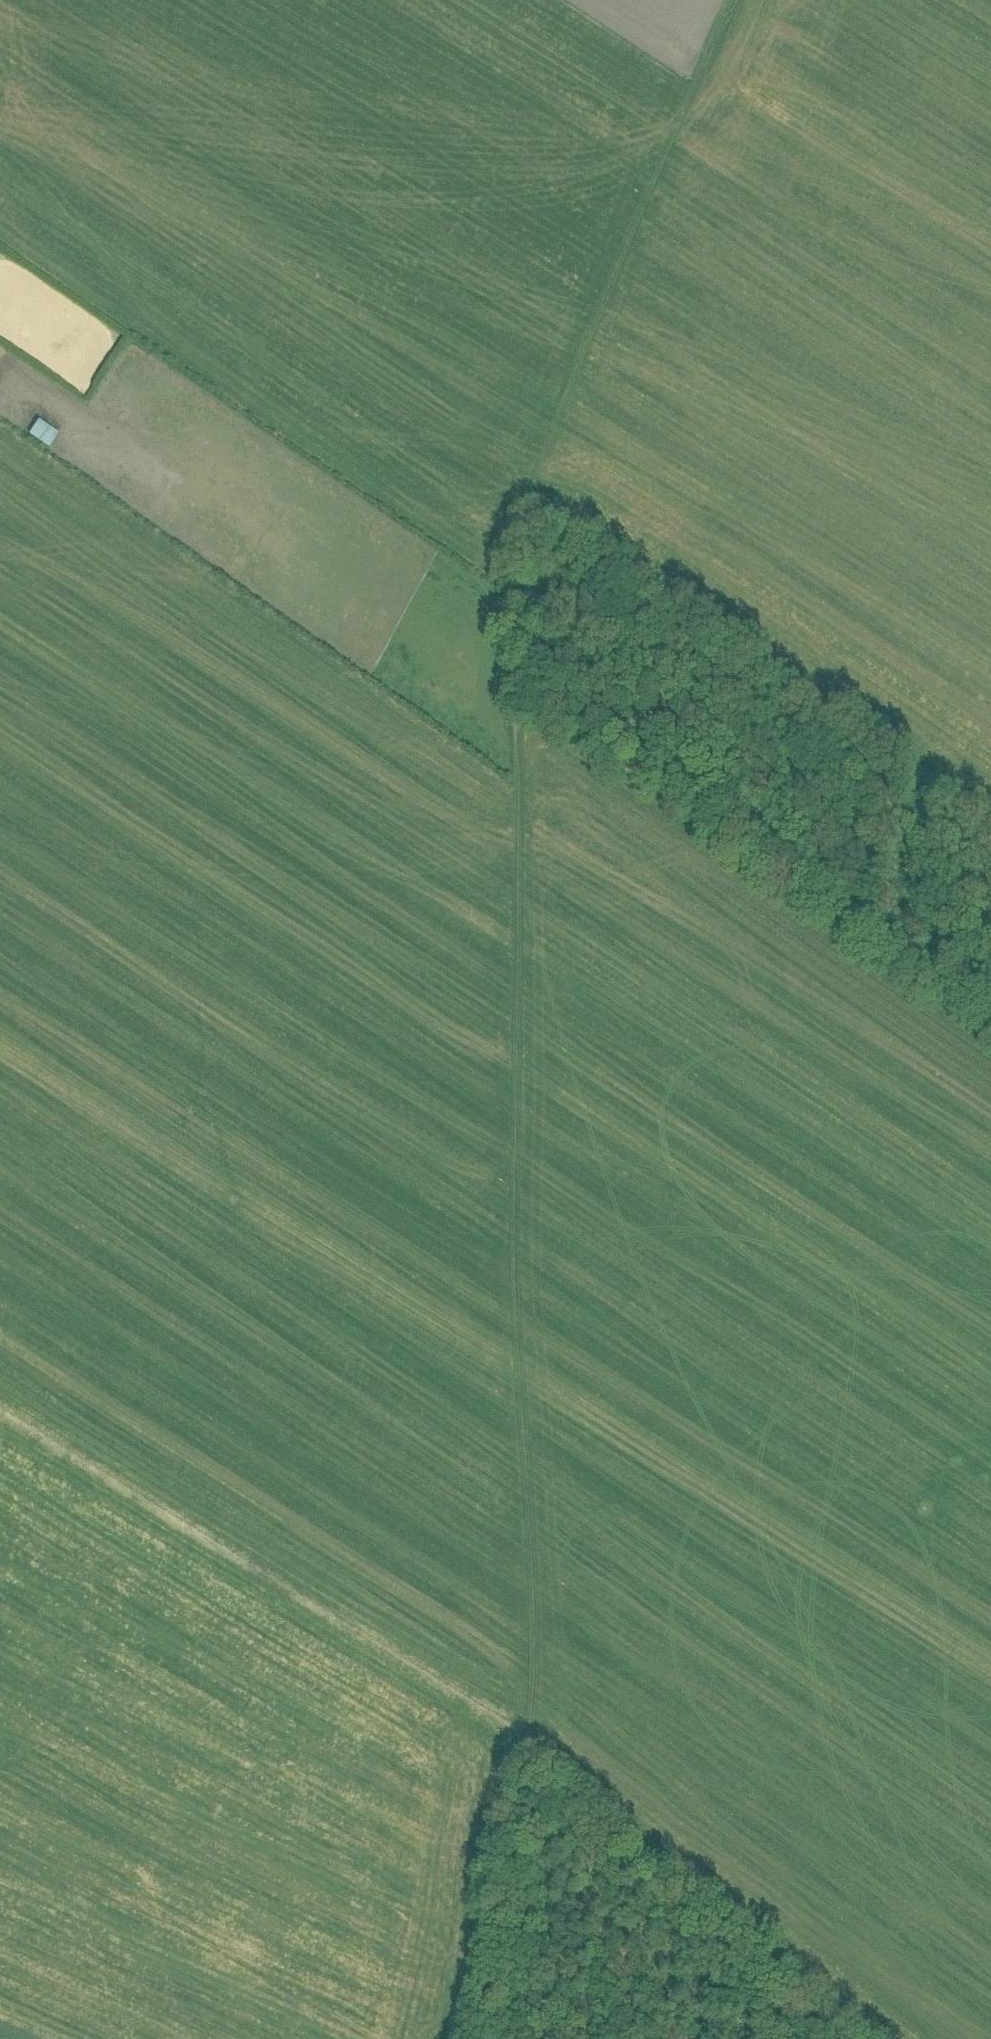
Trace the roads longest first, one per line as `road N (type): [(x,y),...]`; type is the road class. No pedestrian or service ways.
road 1 (track): [(523,583),(514,642),(514,1065),(505,1283),(530,1683),(519,1762)]
road 2 (track): [(523,583),(550,456),(729,0)]
road 3 (track): [(462,2038),(519,1762)]

